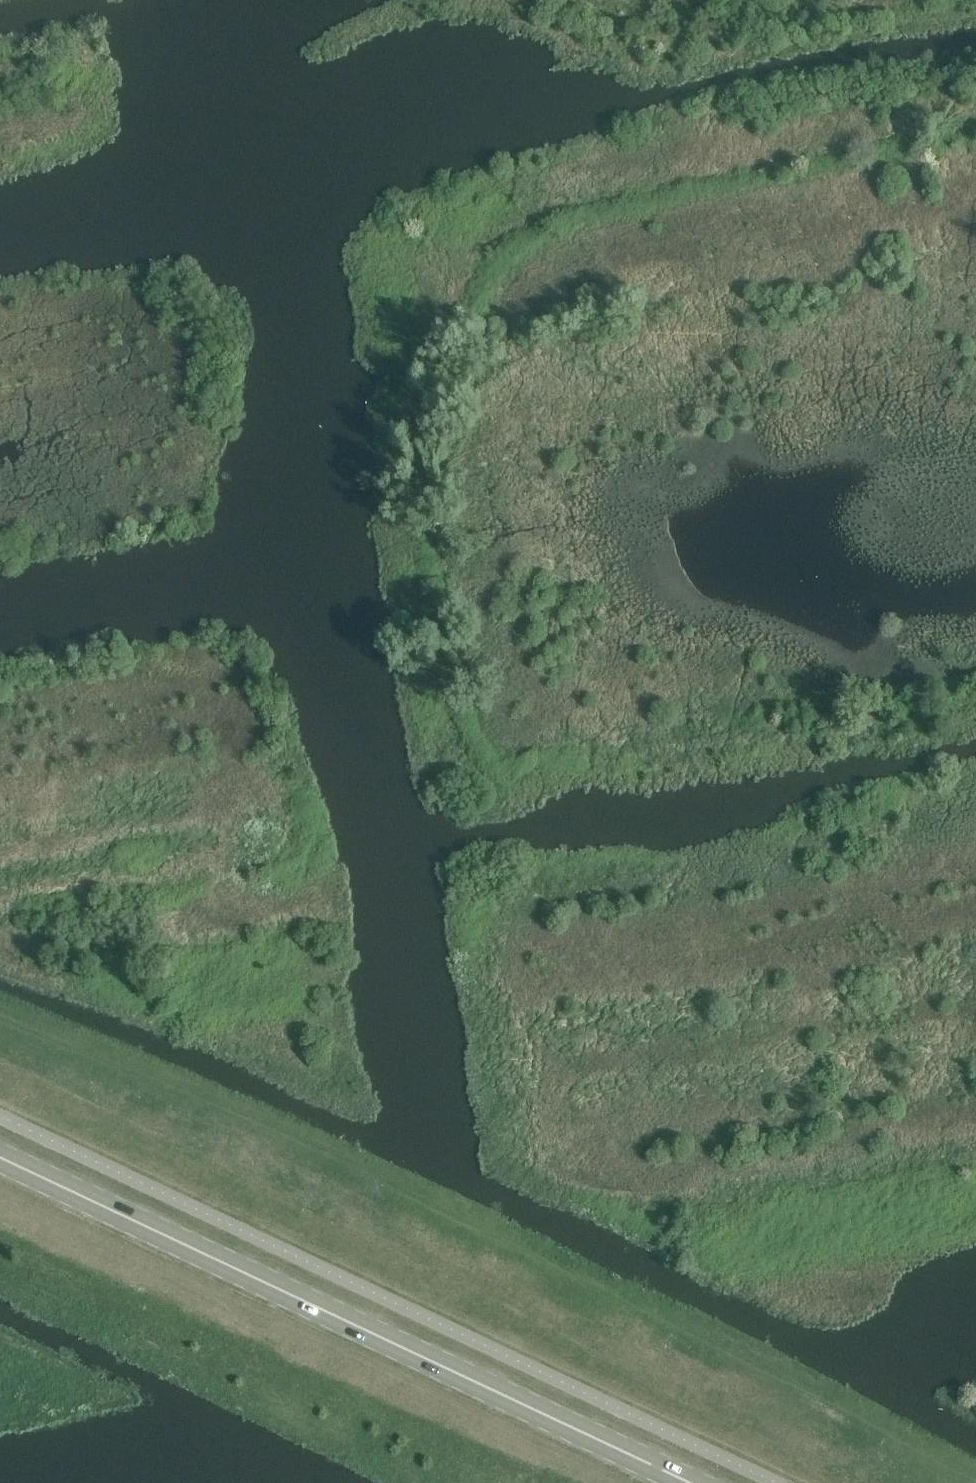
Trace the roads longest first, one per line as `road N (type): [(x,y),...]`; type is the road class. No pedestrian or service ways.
road 1 (secondary): [(0,1158),(688,1482)]

